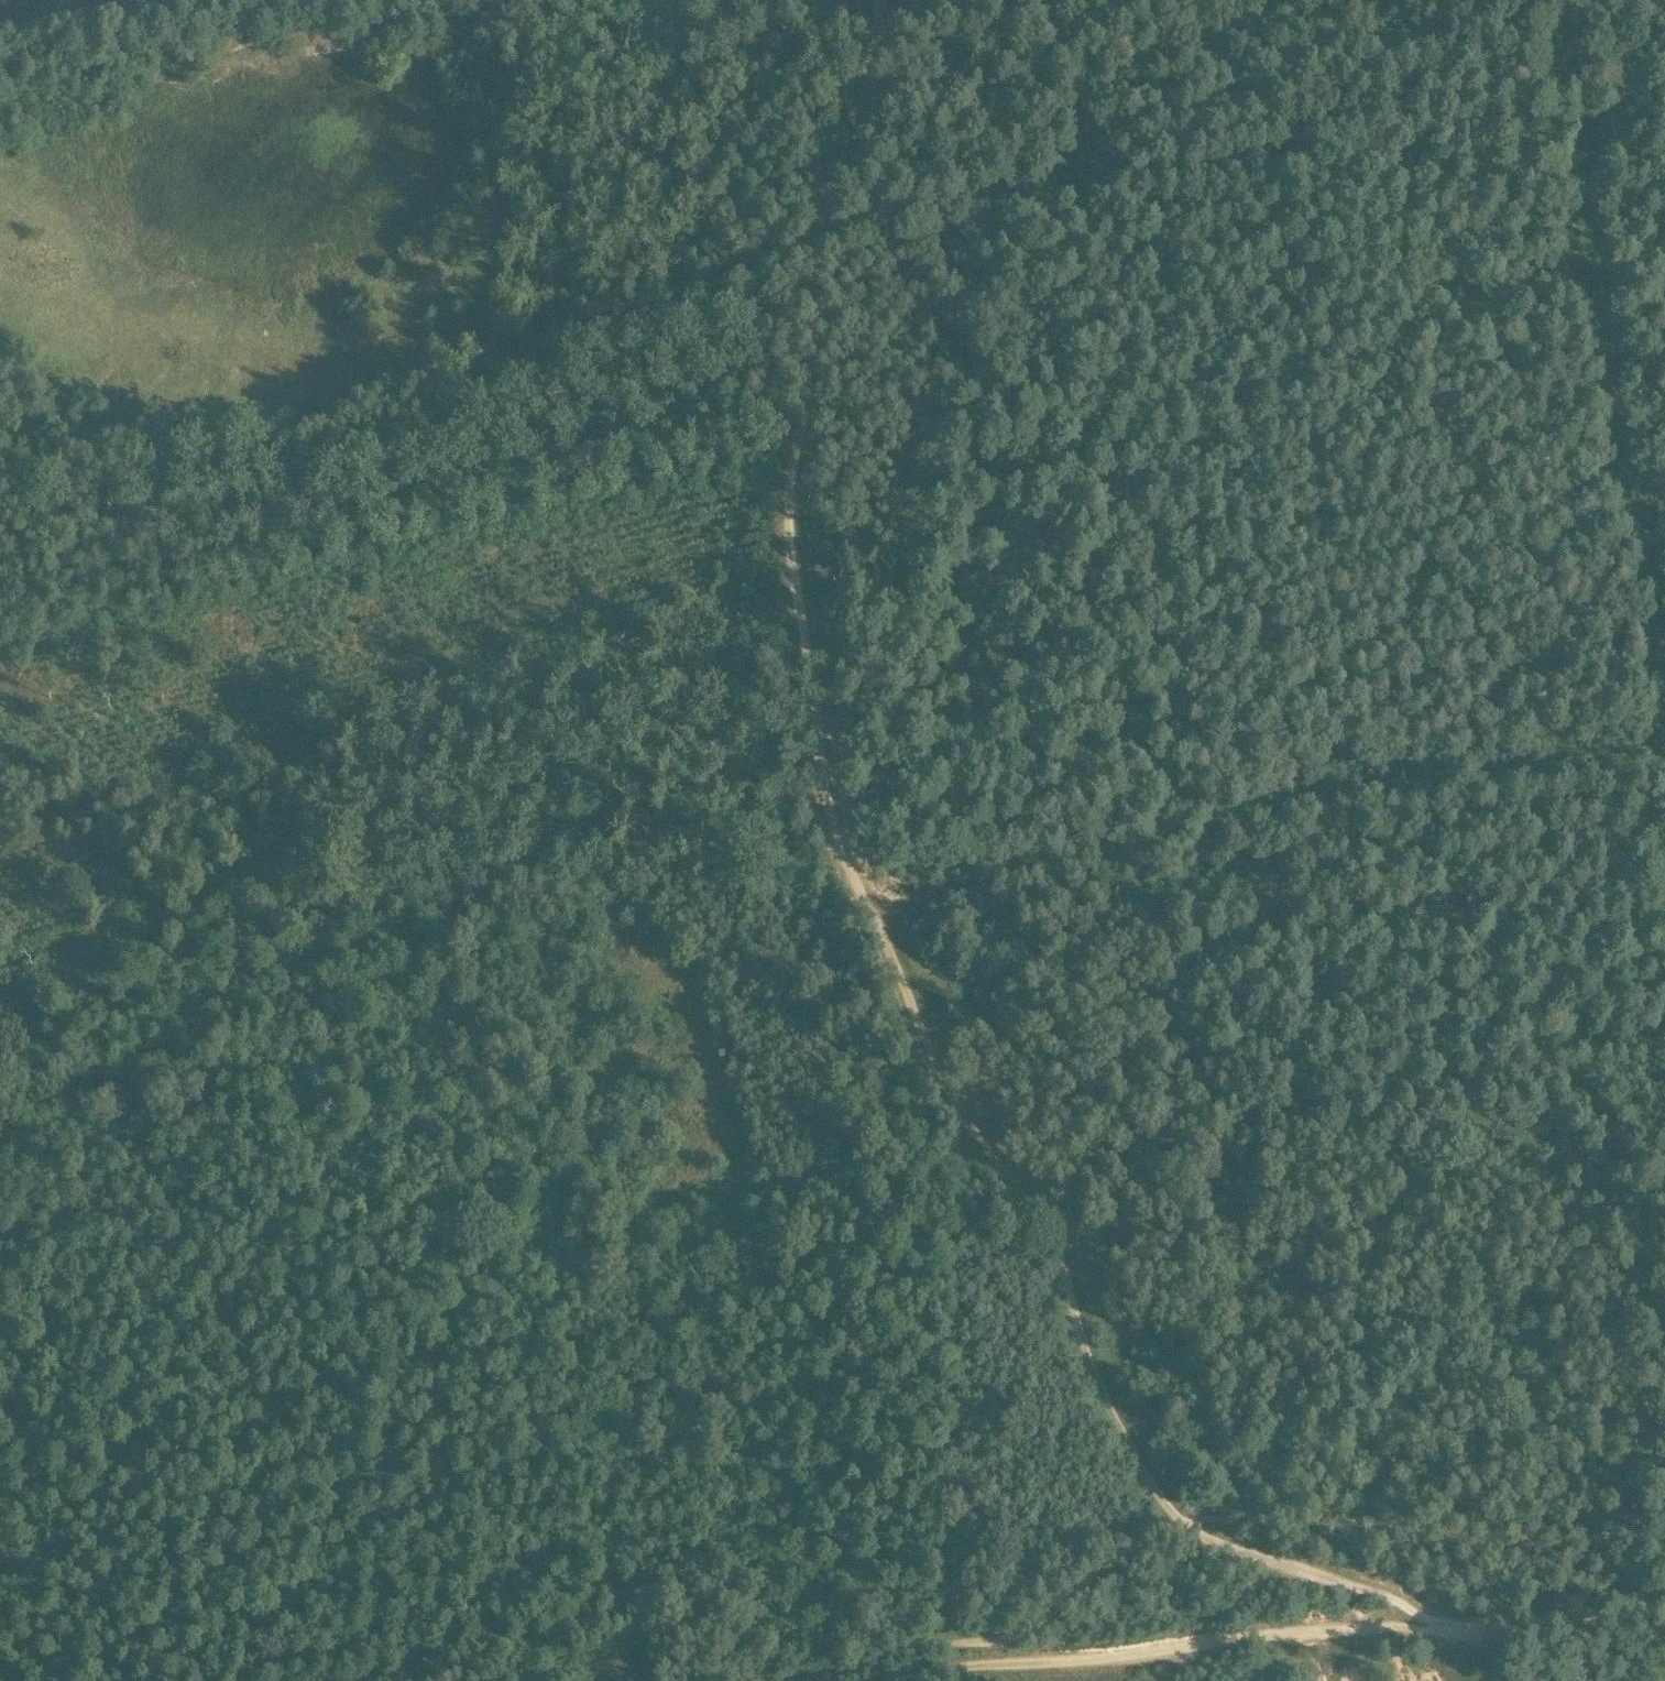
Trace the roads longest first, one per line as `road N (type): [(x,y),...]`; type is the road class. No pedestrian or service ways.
road 1 (track): [(1452,1620),(1210,1543),(1156,1496),(1086,1363),(1049,1236),(958,1112),(845,850),(819,749),(787,509),(807,407),(831,167),(880,29),(881,0)]
road 2 (track): [(1452,1620),(1243,1634),(895,1680)]
road 3 (track): [(1664,1592),(1534,1615),(1452,1620)]

